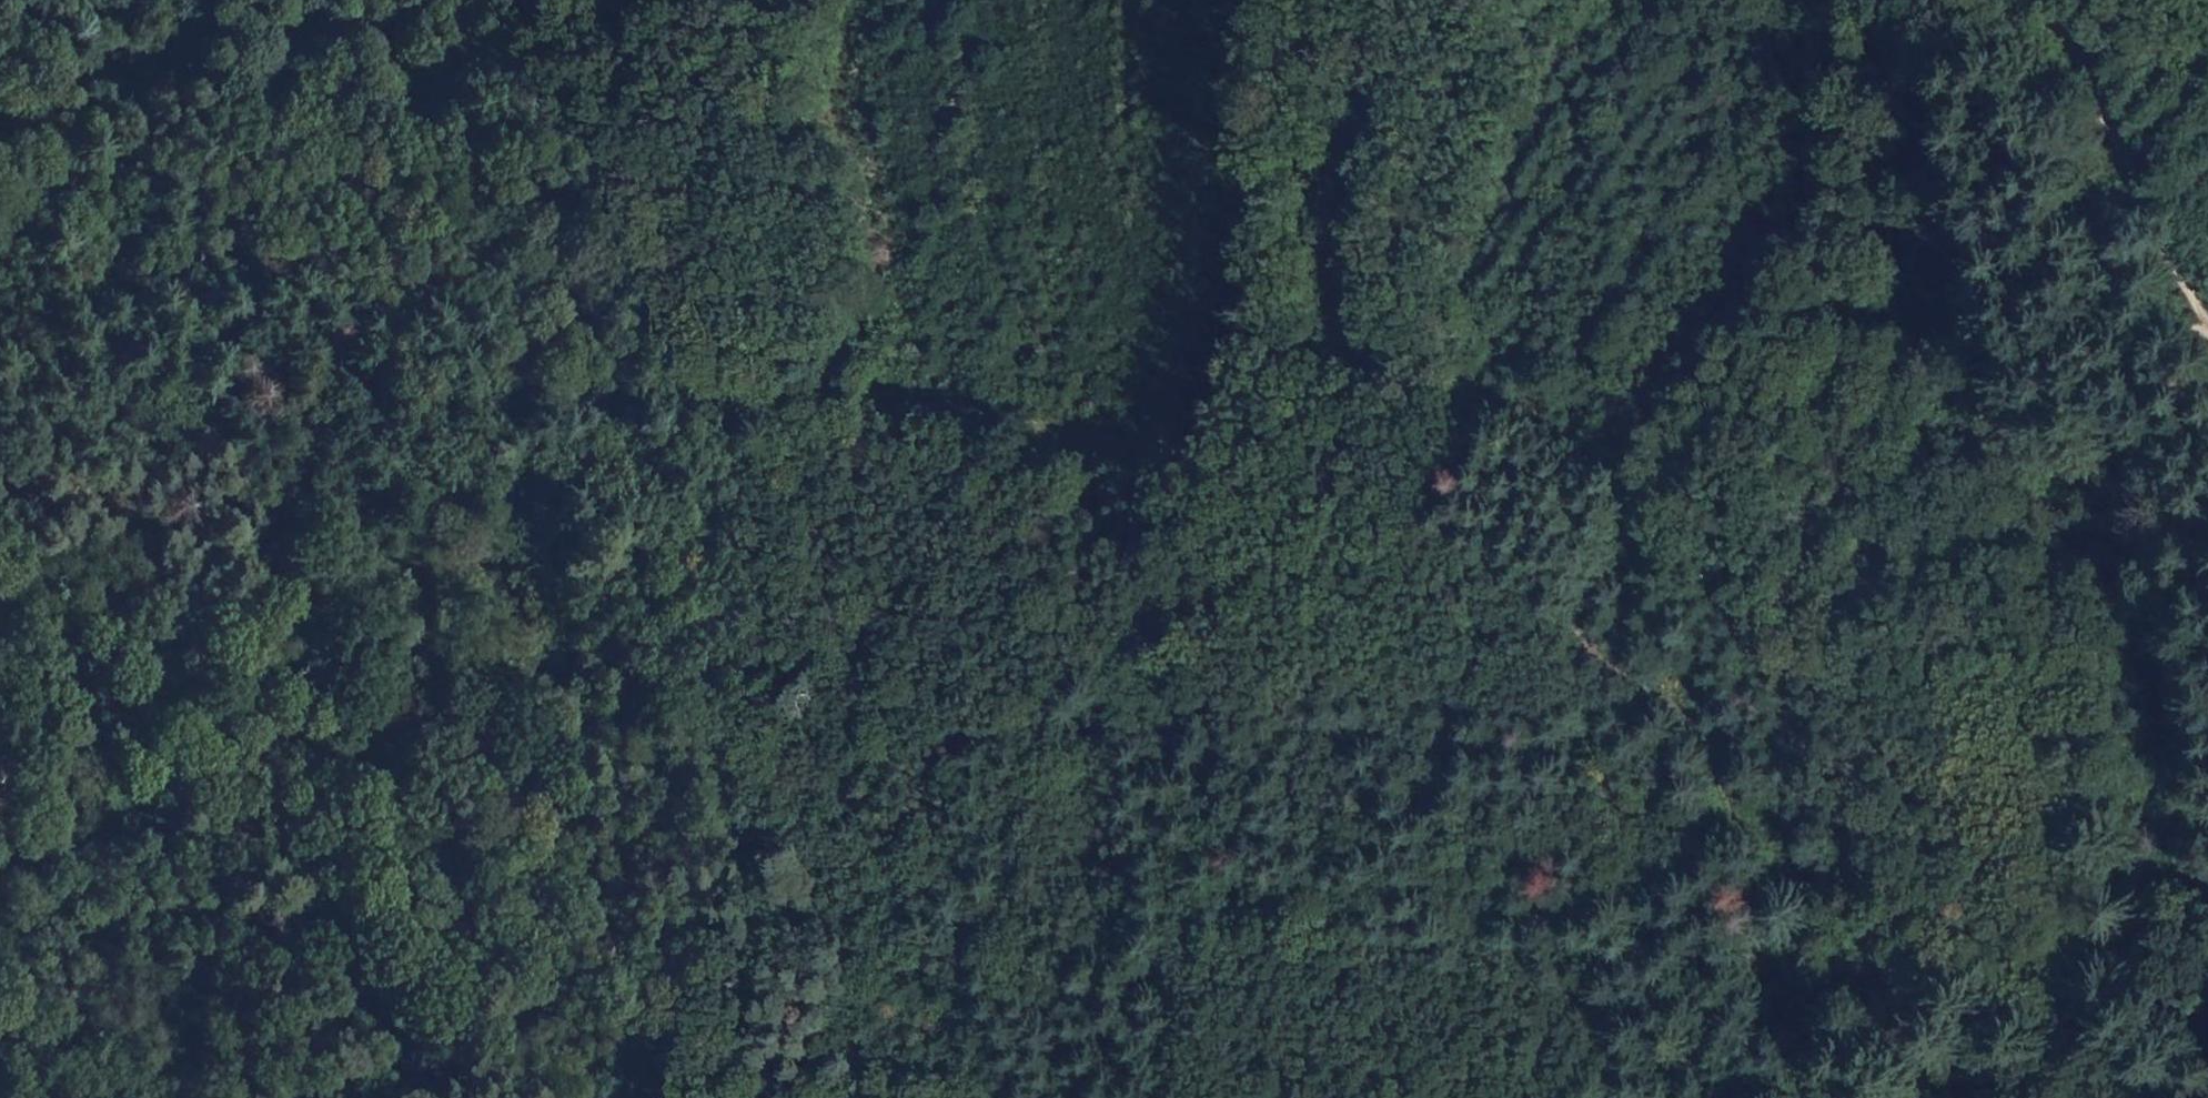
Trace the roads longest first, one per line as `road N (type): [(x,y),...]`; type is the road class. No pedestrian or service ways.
road 1 (track): [(0,400),(96,426),(741,402),(1112,436),(1447,535),(1589,622),(1699,731),(1754,845),(1753,950),(1712,1036),(1653,1097)]
road 2 (track): [(2207,316),(2158,234),(2125,142),(2045,0)]

